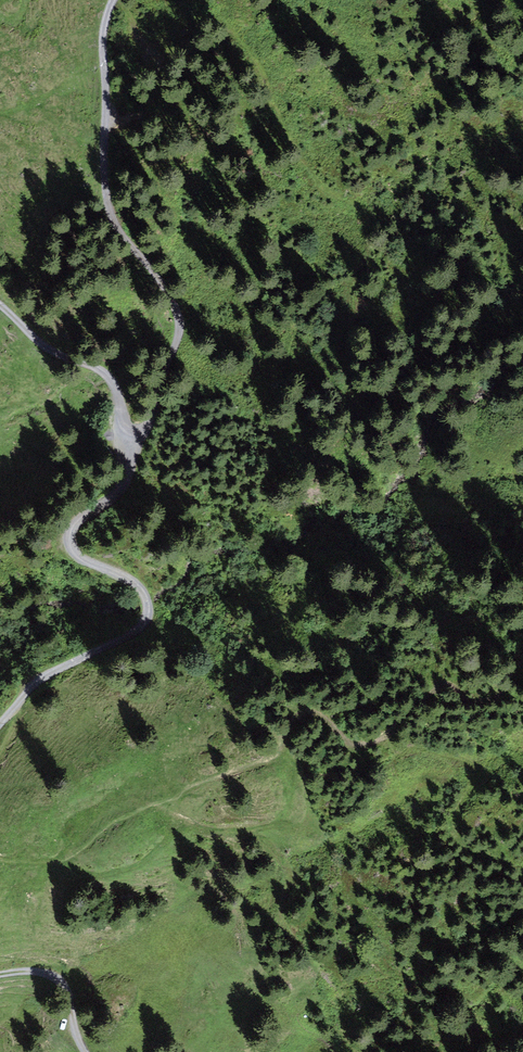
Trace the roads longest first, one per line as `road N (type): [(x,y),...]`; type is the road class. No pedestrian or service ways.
road 1 (track): [(141,440),(182,320),(174,299),(115,233),(103,191),(103,45),(114,0)]
road 2 (track): [(16,705),(47,665),(133,632),(148,615),(147,590),(135,575),(84,554),(75,535),(137,480),(141,440)]
road 3 (track): [(141,440),(128,391),(0,296)]
road 4 (track): [(84,1051),(56,976),(0,974)]

